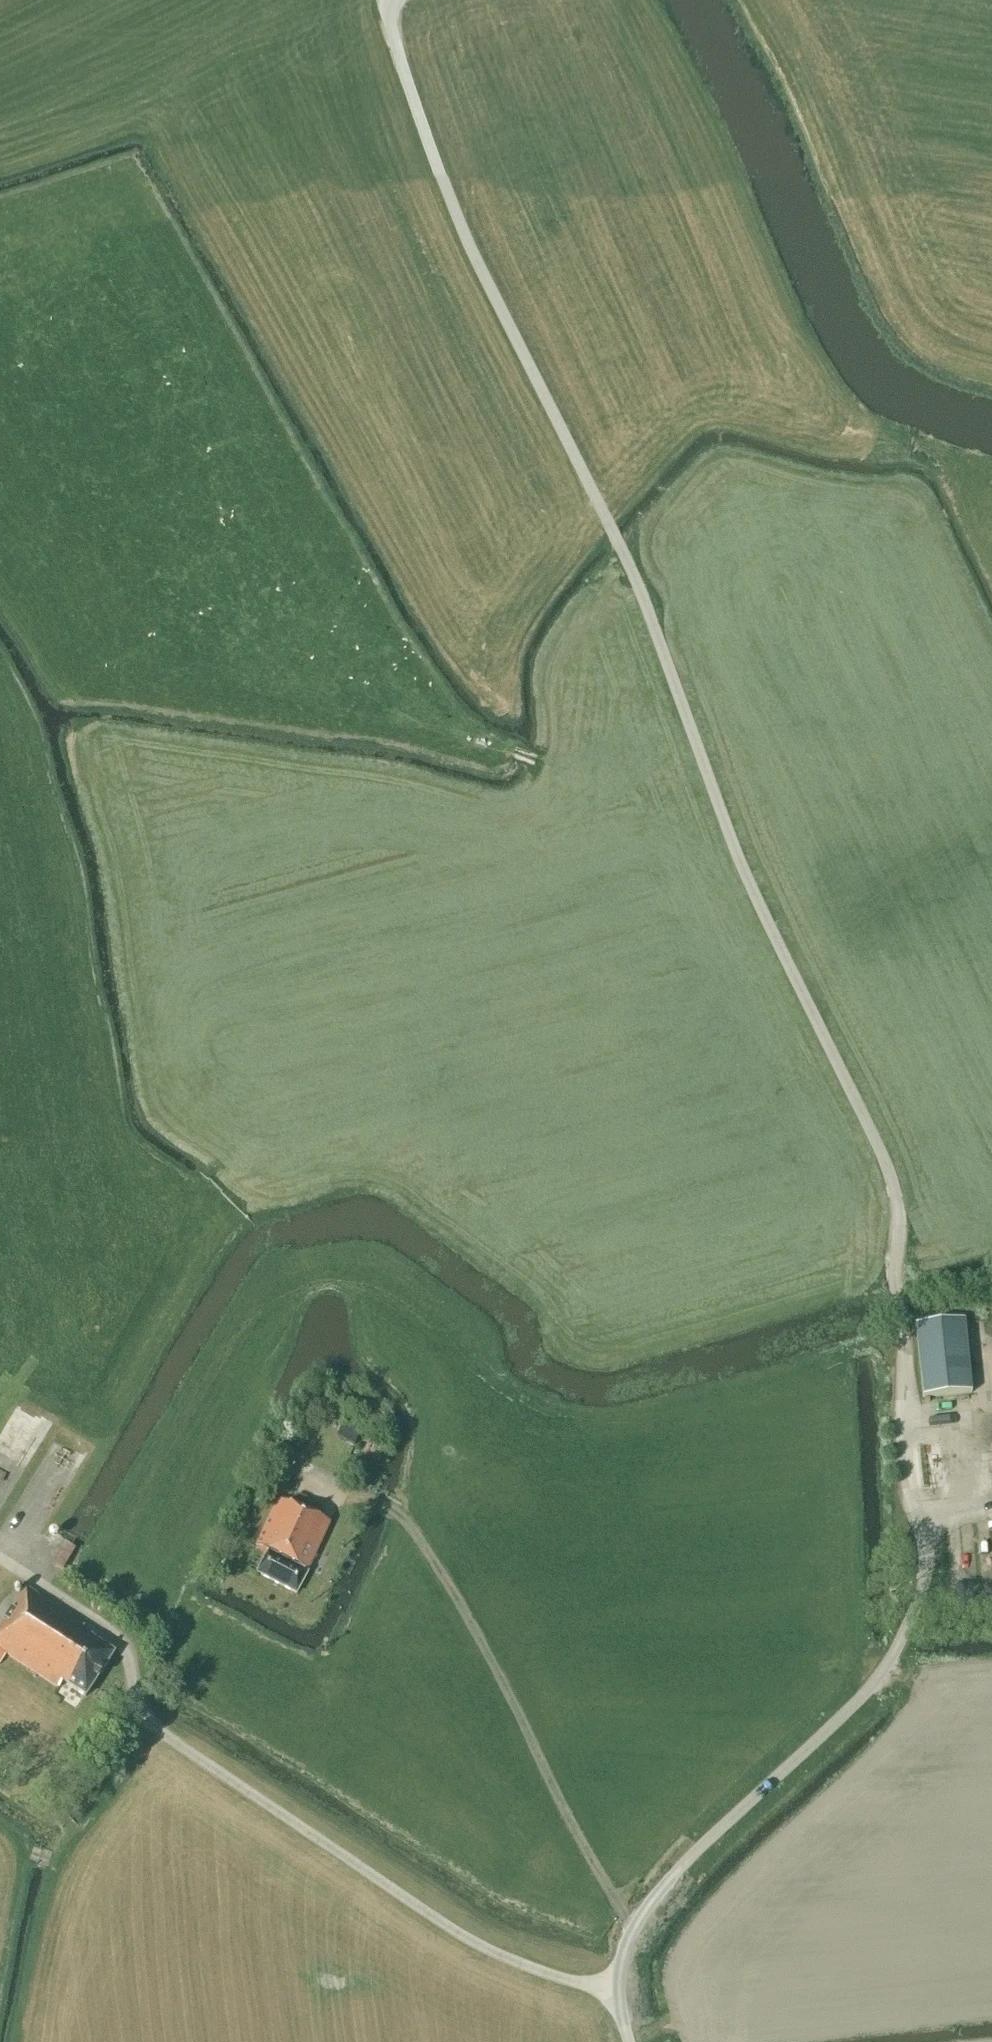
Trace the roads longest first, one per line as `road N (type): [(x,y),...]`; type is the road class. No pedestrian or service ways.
road 1 (unclassified): [(627,2041),(621,1965),(669,1884),(881,1683),(926,1591),(900,1455),(897,1204),(886,1167),(768,932),(633,572),(438,173),(389,17),(393,0)]
road 2 (track): [(637,1939),(500,1678),(409,1524),(368,1493),(351,1492),(333,1516)]

